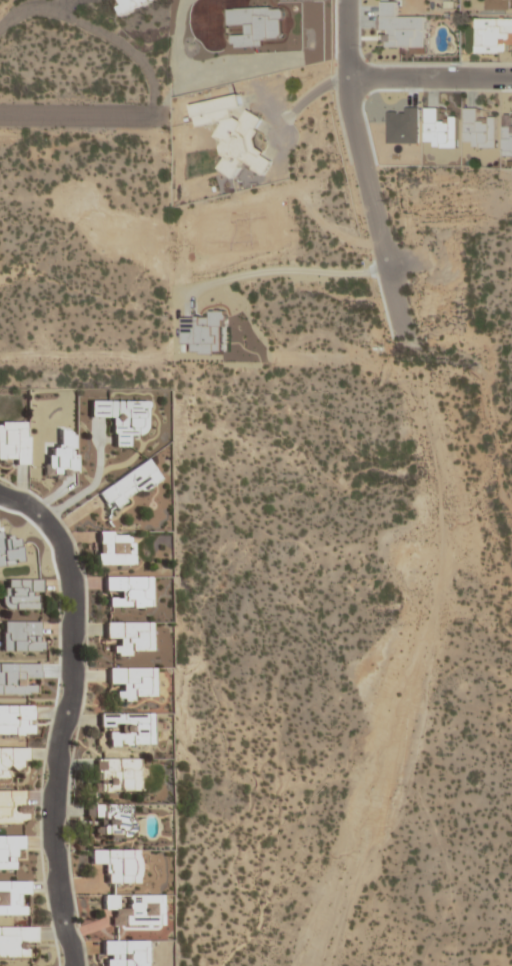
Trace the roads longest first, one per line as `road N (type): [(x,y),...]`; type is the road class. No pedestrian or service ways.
road 1 (residential): [(76,965),(60,889),(57,811),(77,679),(76,613),(52,526),(0,496)]
road 2 (residential): [(403,332),(346,99),(345,0)]
road 3 (residential): [(511,78),(345,77)]
road 4 (residential): [(154,117),(0,116)]

